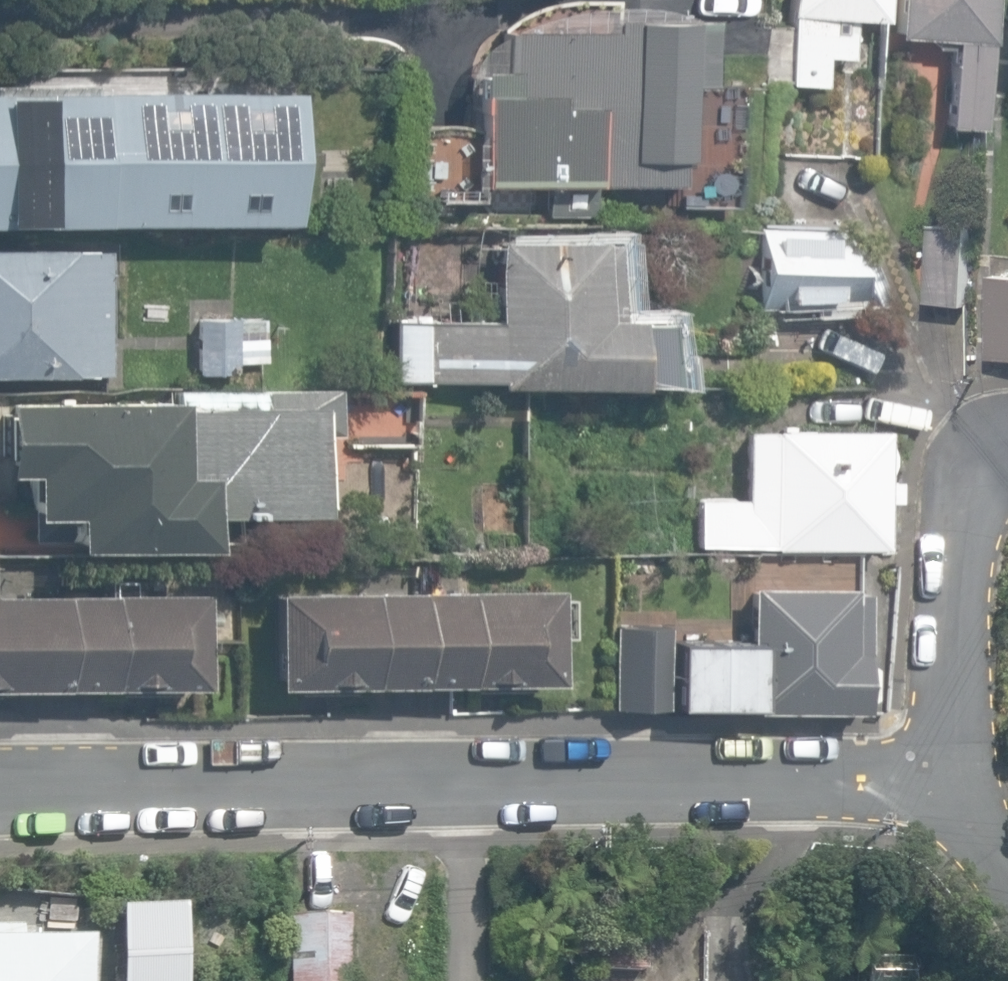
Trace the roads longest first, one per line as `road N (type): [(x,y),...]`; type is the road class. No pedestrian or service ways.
road 1 (residential): [(0,788),(460,777),(890,778),(960,787)]
road 2 (residential): [(960,787),(953,549),(959,513),(1007,455)]

